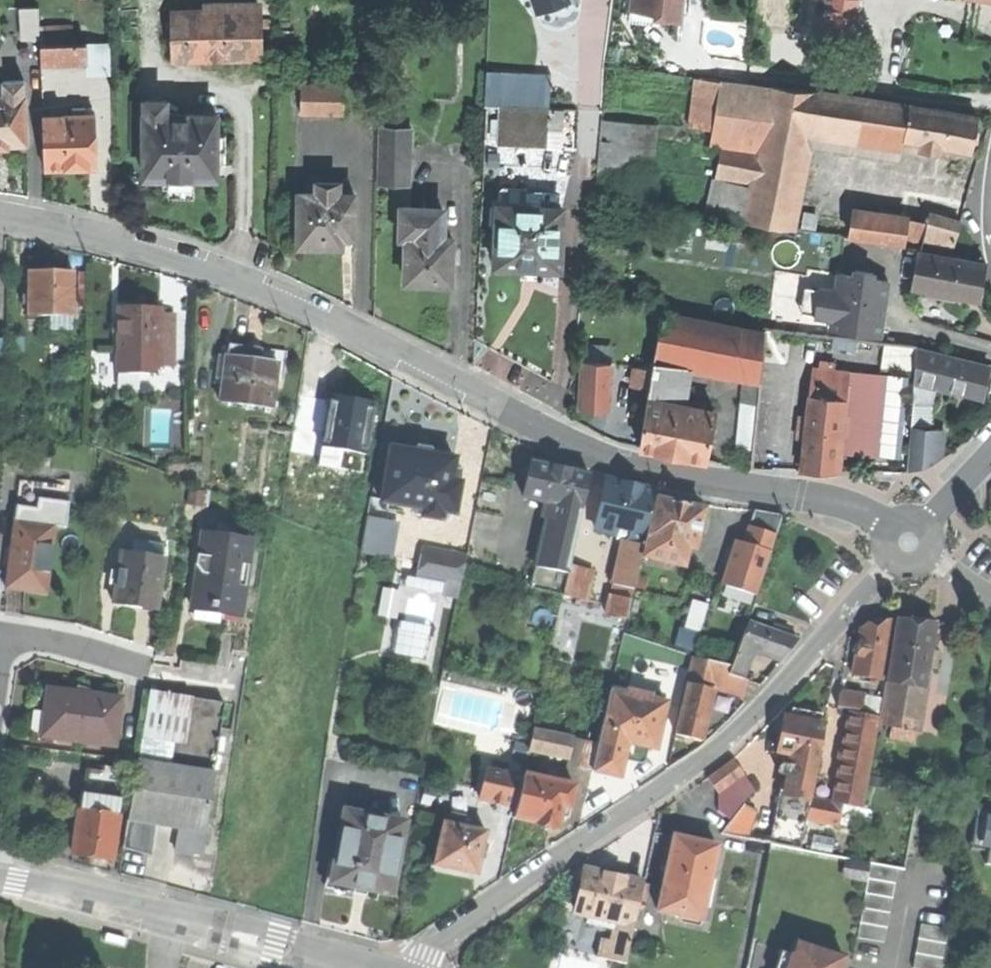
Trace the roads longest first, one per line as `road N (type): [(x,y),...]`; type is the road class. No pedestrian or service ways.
road 1 (residential): [(910,541),(725,746),(410,967)]
road 2 (tertiary): [(0,214),(106,235),(251,281),(553,436)]
road 3 (tertiary): [(553,436),(604,460),(800,493),(872,517),(910,541)]
road 4 (tertiary): [(340,967),(0,878)]
road 5 (residential): [(553,436),(590,106)]
road 6 (residential): [(0,631),(150,665)]

